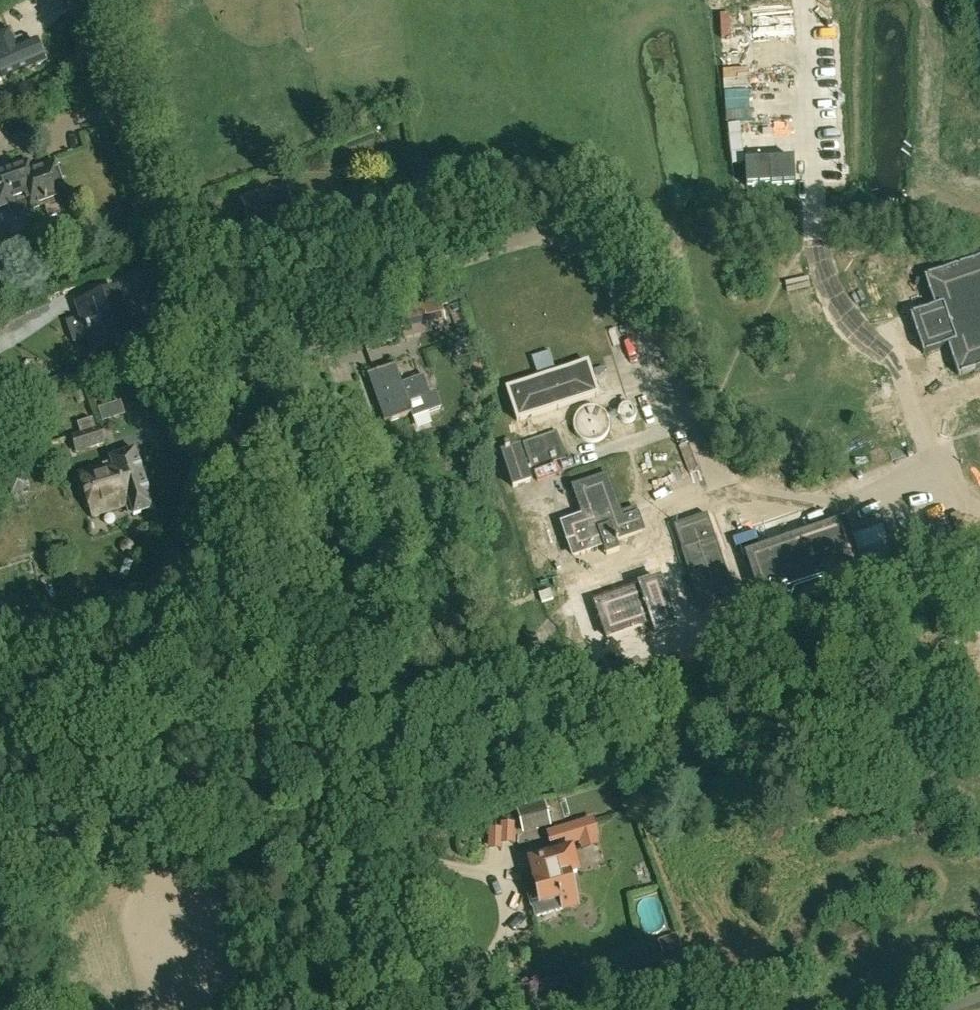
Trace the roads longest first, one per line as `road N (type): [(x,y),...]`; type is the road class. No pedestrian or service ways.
road 1 (tertiary): [(433,1009),(199,337)]
road 2 (unclassified): [(655,406),(599,251),(588,238),(558,229),(199,337)]
road 3 (tertiary): [(199,337),(82,0)]

